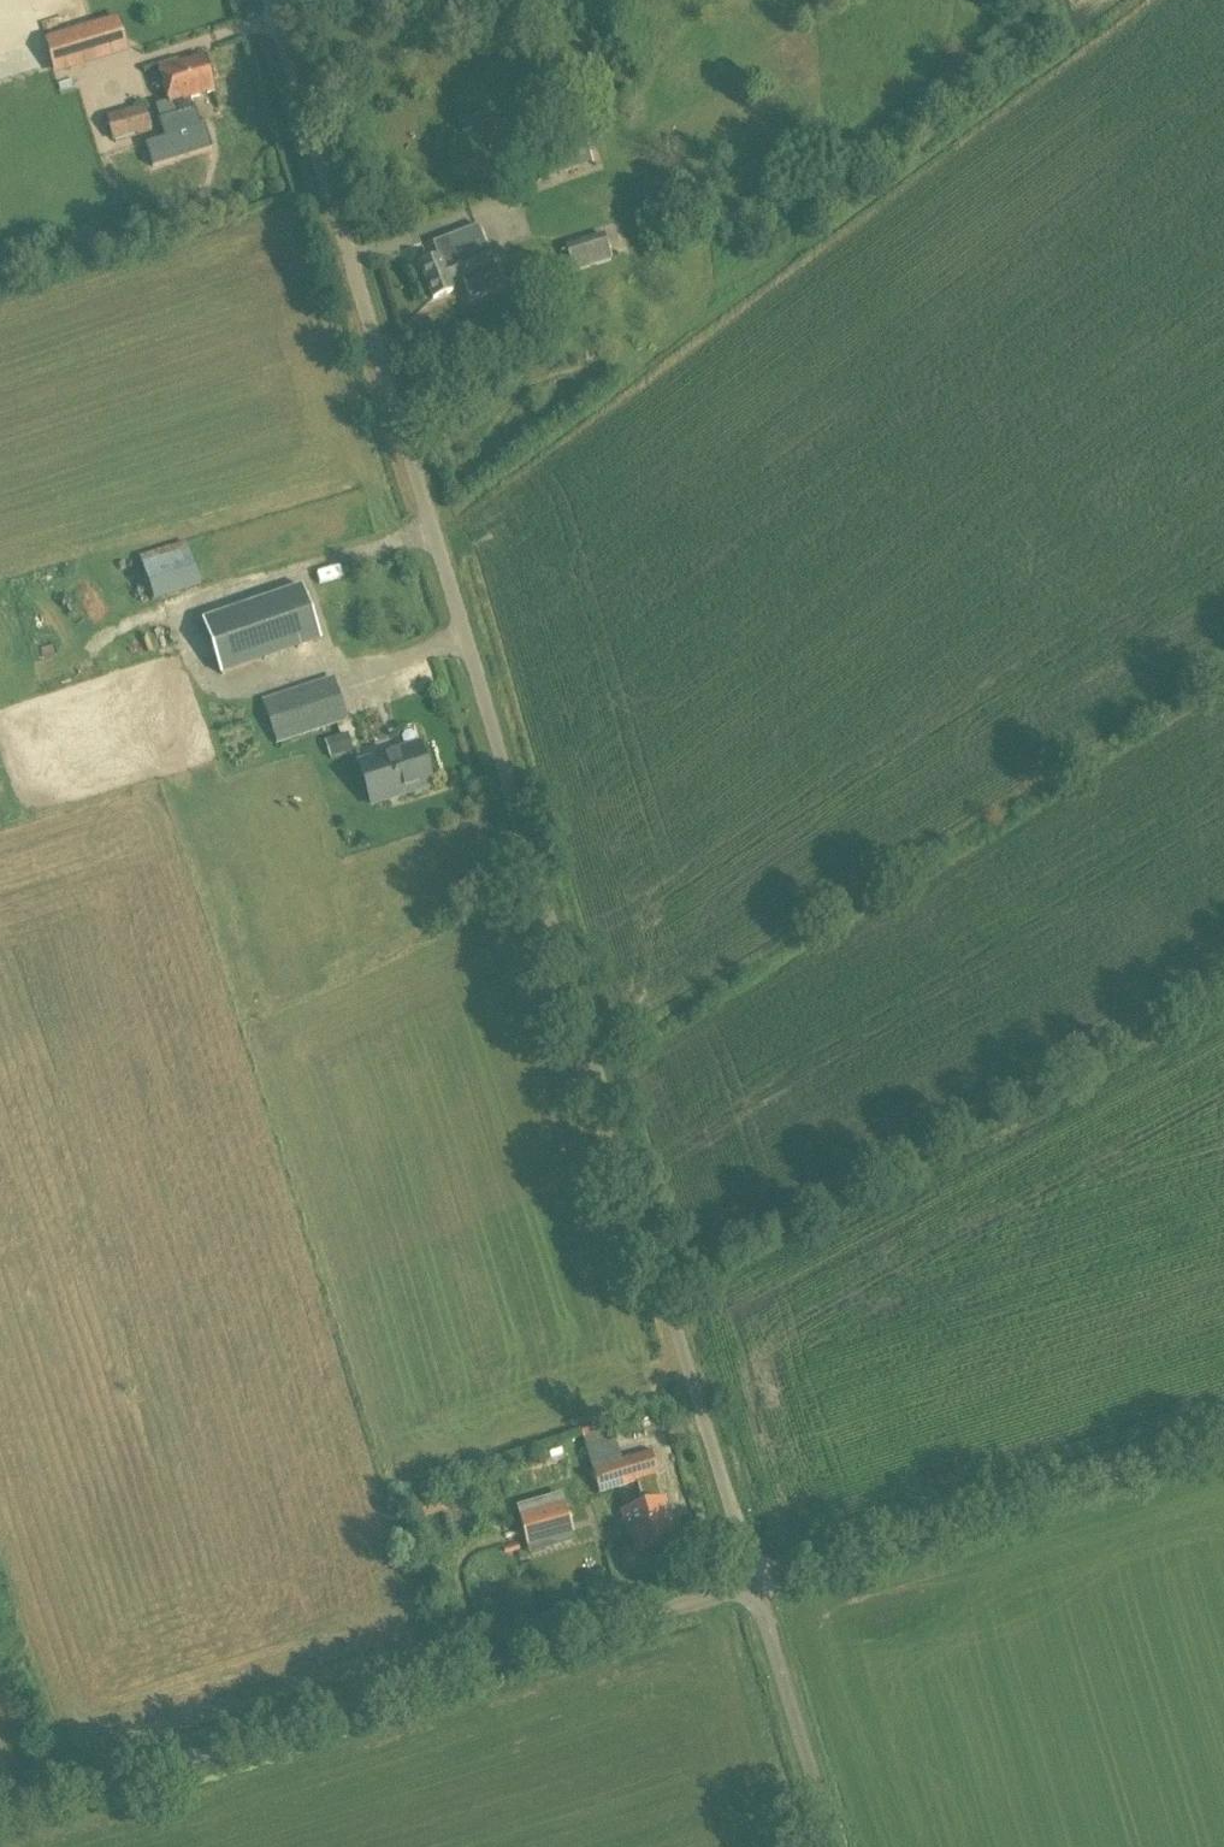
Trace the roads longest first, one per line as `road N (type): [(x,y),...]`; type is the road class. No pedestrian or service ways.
road 1 (unclassified): [(752,1578),(269,0)]
road 2 (unclassified): [(0,1815),(752,1578)]
road 3 (unclassified): [(752,1578),(1223,1437)]
road 4 (unclassified): [(833,1846),(752,1578)]

